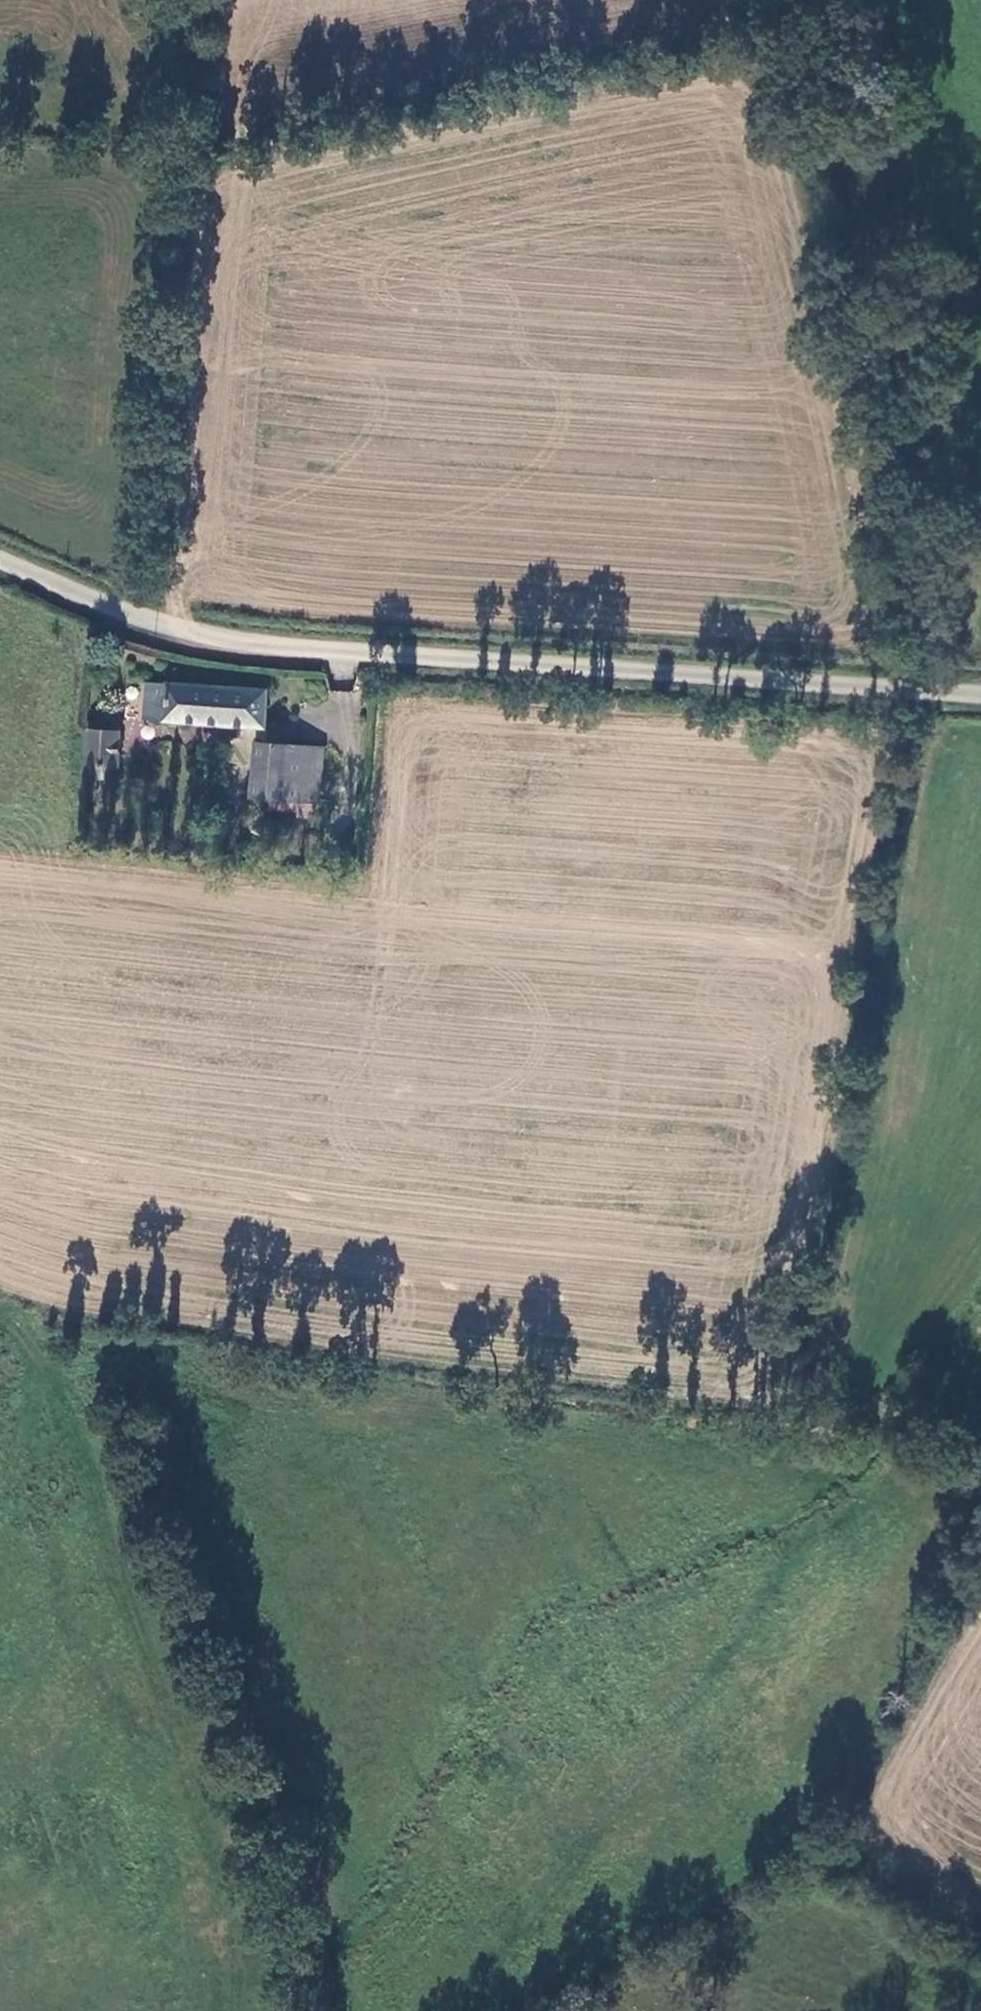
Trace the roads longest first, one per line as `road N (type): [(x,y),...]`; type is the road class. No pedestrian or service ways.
road 1 (unclassified): [(980,689),(565,660),(350,663),(209,642),(0,557)]

